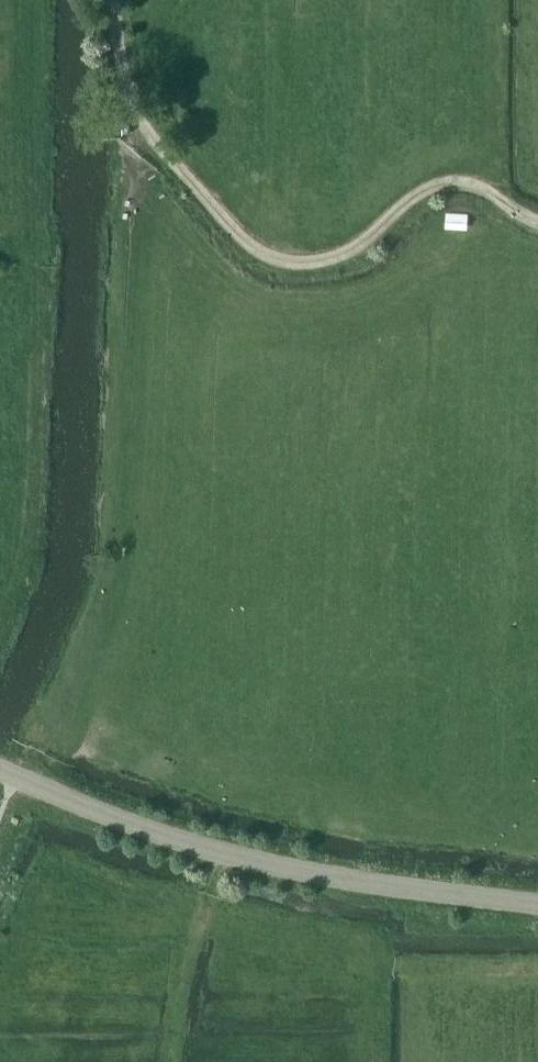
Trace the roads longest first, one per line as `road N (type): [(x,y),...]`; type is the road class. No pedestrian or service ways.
road 1 (unclassified): [(17,776),(278,864),(537,900)]

